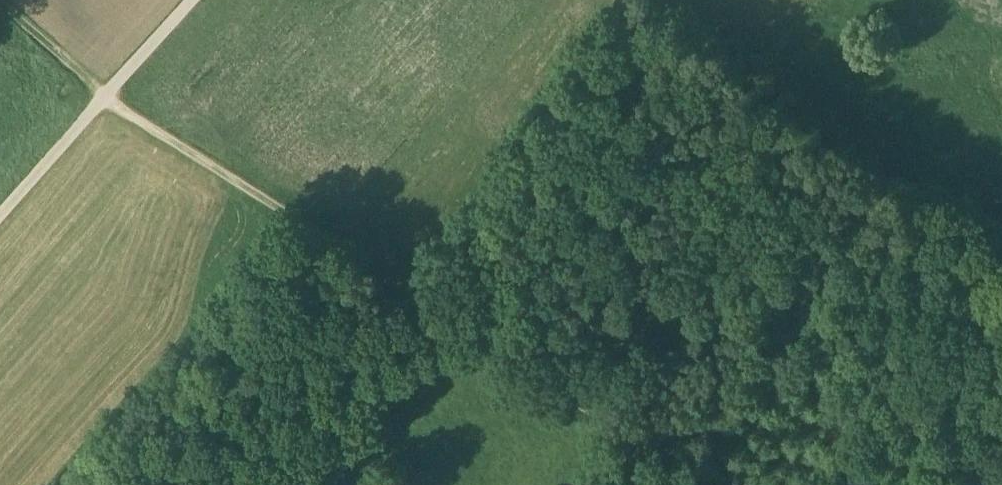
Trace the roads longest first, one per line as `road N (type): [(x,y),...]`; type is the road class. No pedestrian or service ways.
road 1 (track): [(696,484),(207,170),(103,97),(0,6)]
road 2 (track): [(193,0),(0,215)]

